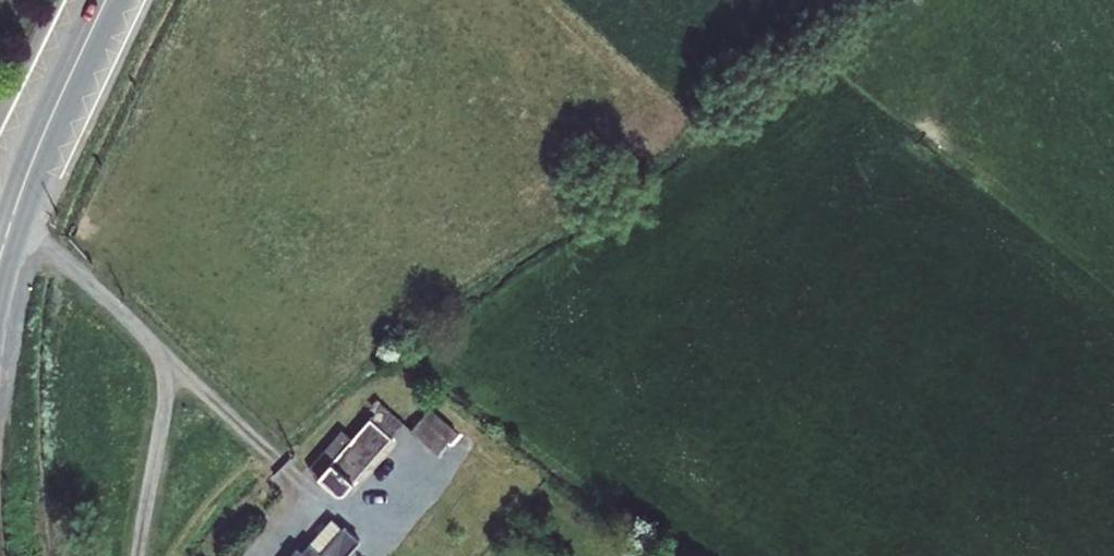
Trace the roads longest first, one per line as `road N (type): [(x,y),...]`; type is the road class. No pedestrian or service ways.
road 1 (tertiary): [(91,32),(31,164)]

